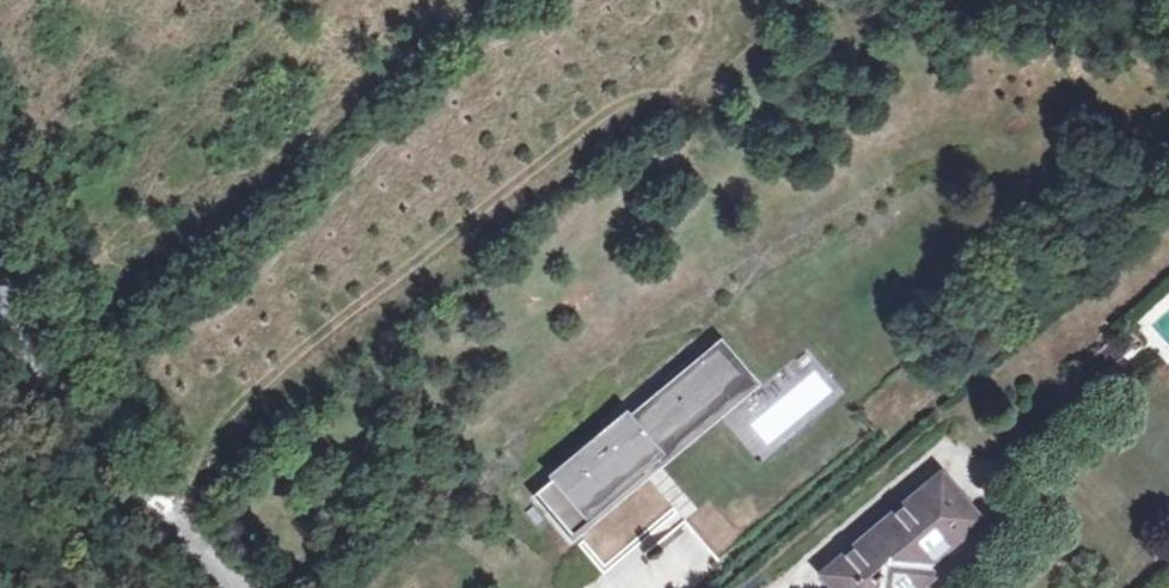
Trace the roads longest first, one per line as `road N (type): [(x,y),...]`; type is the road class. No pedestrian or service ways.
road 1 (track): [(0,292),(39,389),(90,456),(233,587)]

